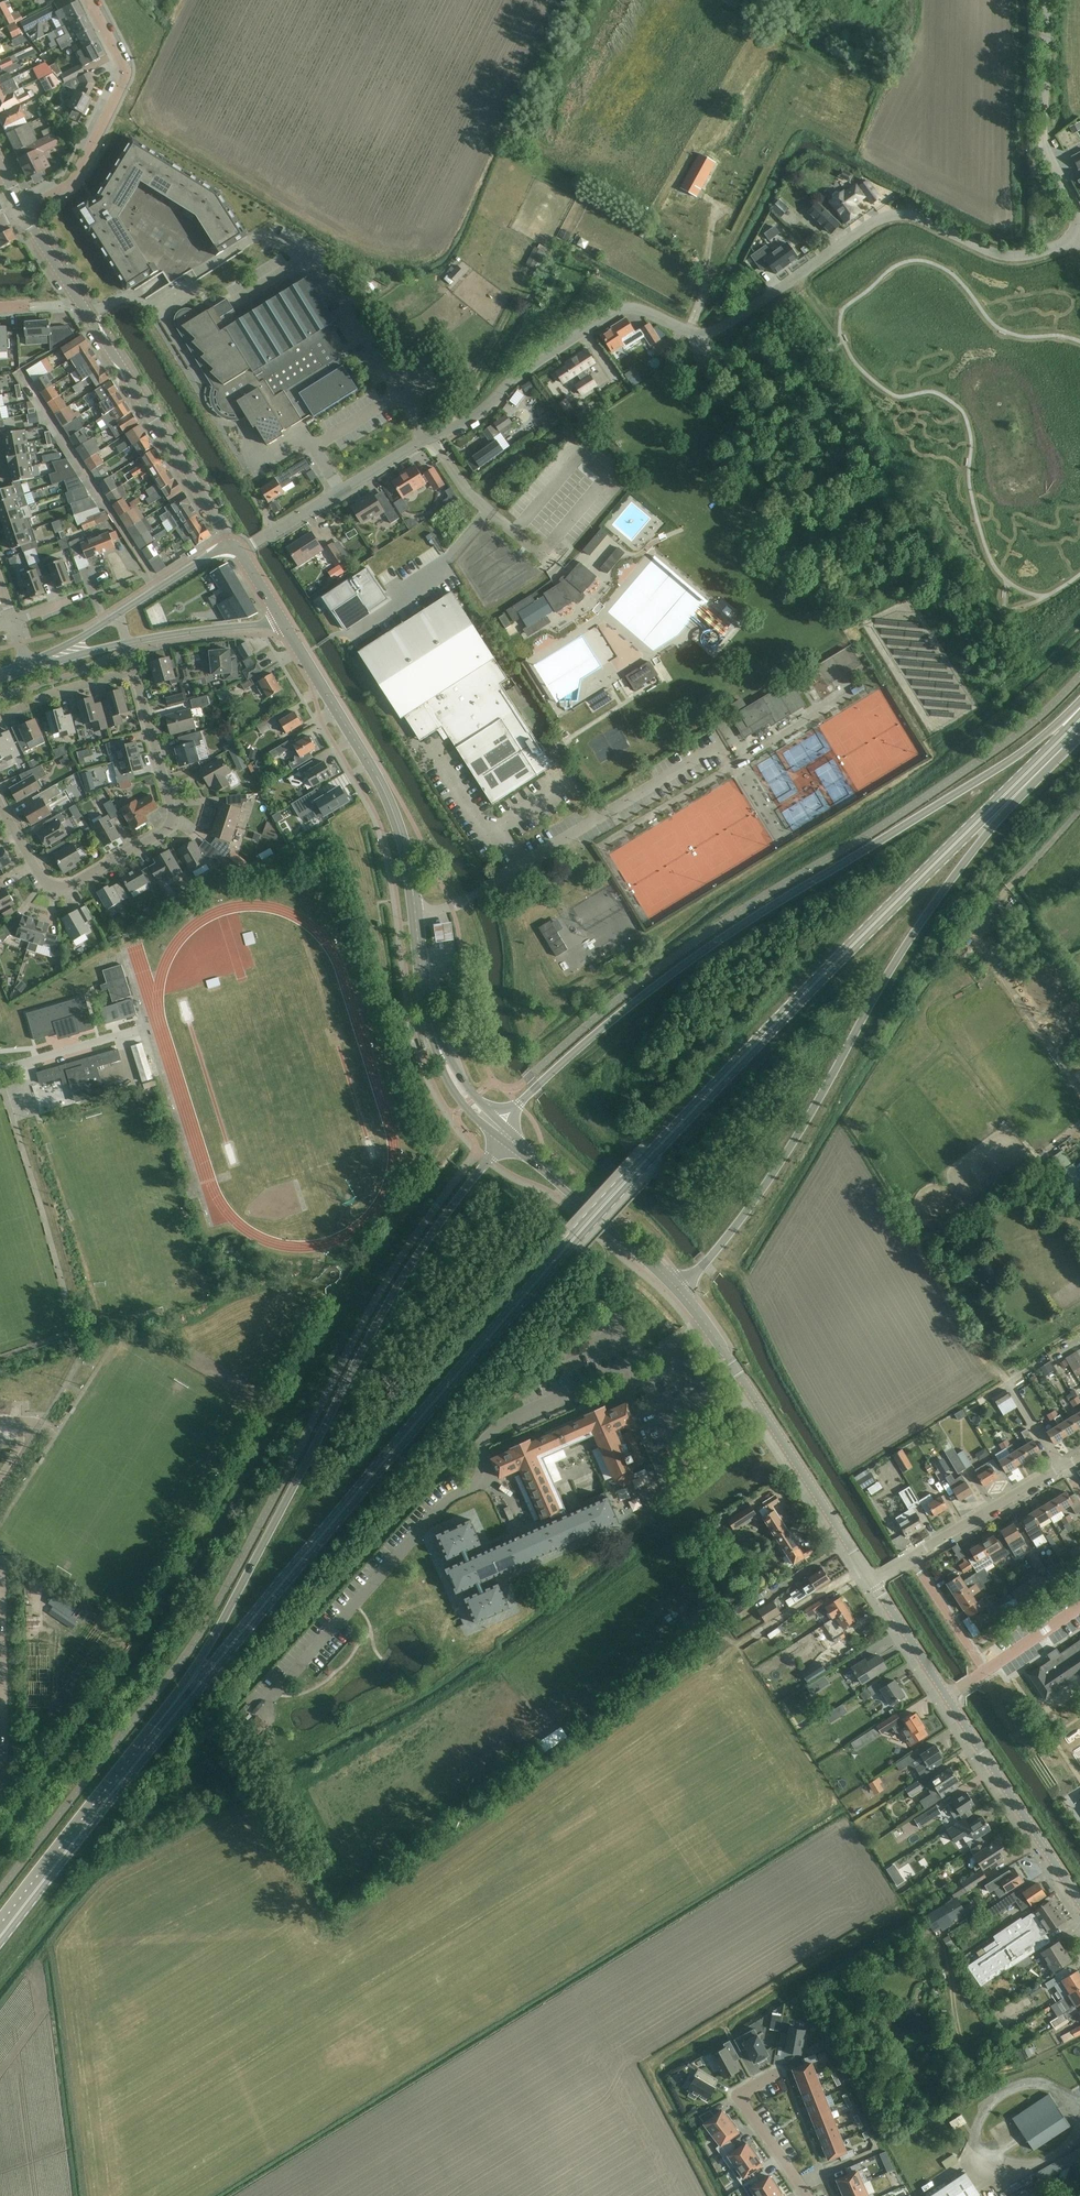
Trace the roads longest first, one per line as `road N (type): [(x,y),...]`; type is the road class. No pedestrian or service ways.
road 1 (secondary): [(110,1796),(641,1163),(917,881),(1040,769)]
road 2 (residential): [(241,551),(468,421),(516,376),(615,311),(635,308),(687,332),(711,332),(889,216),(919,218),(1005,256),(1079,234)]
road 3 (secondary): [(499,1129),(488,1158),(373,1325),(227,1612),(110,1796)]
road 4 (secondary): [(1079,701),(1037,741),(668,976),(541,1082),(499,1129)]
road 5 (secondary): [(677,1289),(778,1167),(910,939),(1040,769)]
road 6 (tertiary): [(499,1129),(455,1082),(437,1040),(409,865),(386,794),(282,622)]
road 7 (residential): [(0,802),(56,889),(168,829),(172,811),(128,644)]
road 8 (tertiary): [(873,1581),(714,1332),(677,1289)]
road 9 (tertiary): [(227,545),(88,316)]
road 10 (residential): [(23,211),(73,183),(125,77),(88,0)]
road 11 (tertiary): [(1079,1902),(948,1697)]
road 12 (tertiary): [(677,1289),(499,1129)]
road 13 (residential): [(1079,217),(1043,139),(1047,0)]
road 14 (residential): [(911,1558),(1066,1467)]
road 15 (secondary): [(0,1937),(110,1796)]
road 16 (residential): [(805,2195),(742,2100),(778,2074)]
road 17 (tertiary): [(128,644),(282,622)]
road 18 (track): [(517,301),(451,429)]
road 19 (tertiary): [(948,1697),(873,1581)]
road 20 (residential): [(911,1558),(985,1672)]
road 21 (tertiary): [(227,545),(120,613)]
road 22 (tertiary): [(88,316),(23,211)]

